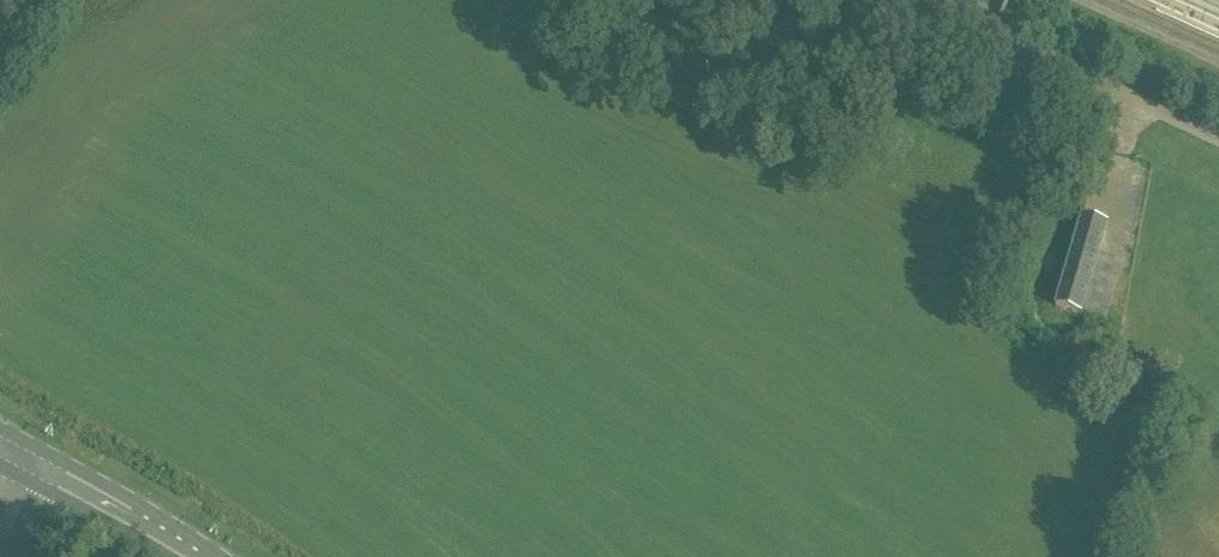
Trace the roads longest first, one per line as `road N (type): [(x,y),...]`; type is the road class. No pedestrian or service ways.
road 1 (unclassified): [(1218,135),(921,0)]
road 2 (primary): [(197,556),(36,462)]

